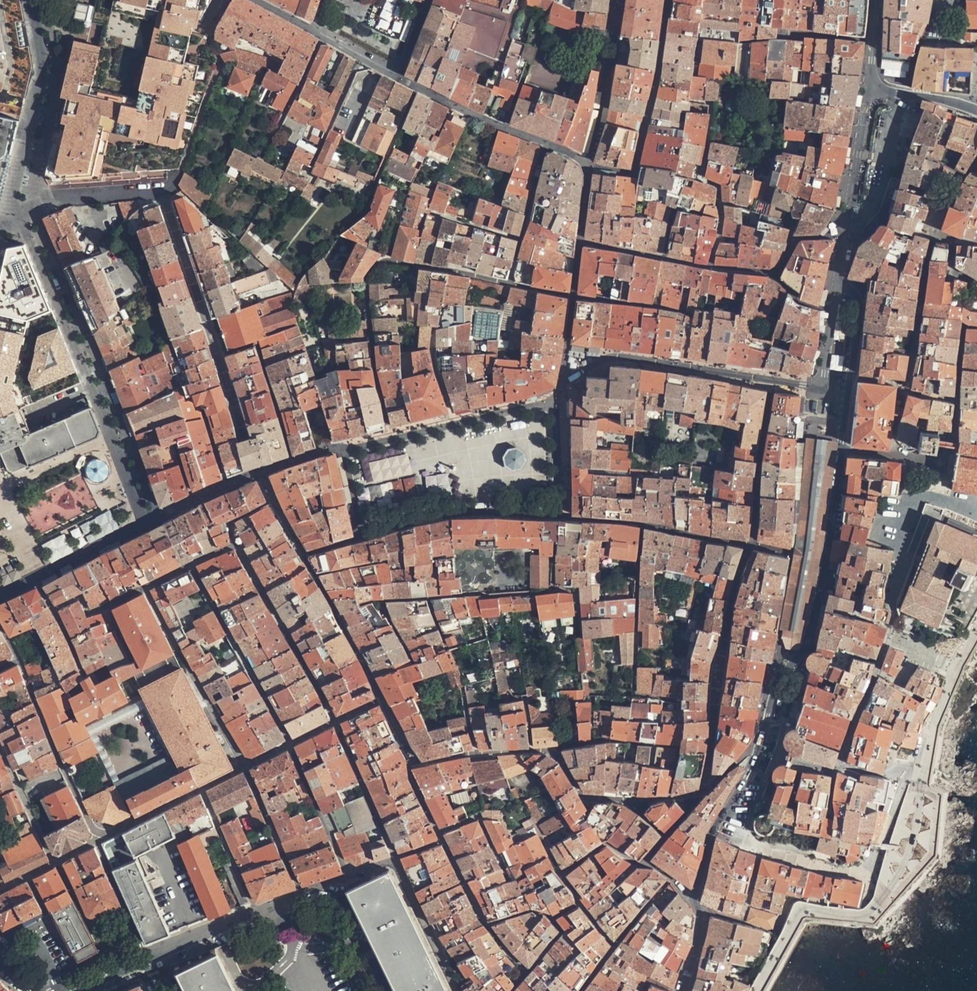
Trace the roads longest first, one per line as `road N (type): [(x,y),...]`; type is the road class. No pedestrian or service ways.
road 1 (residential): [(682,990),(698,944),(703,909),(692,899),(711,839),(749,779),(786,670),(812,640),(859,306),(836,286),(870,87)]
road 2 (residential): [(82,986),(396,857)]
road 3 (residential): [(29,218),(122,445)]
road 4 (residential): [(32,0),(48,89),(27,183),(29,218)]
road 5 (residential): [(164,197),(48,201),(29,218)]

